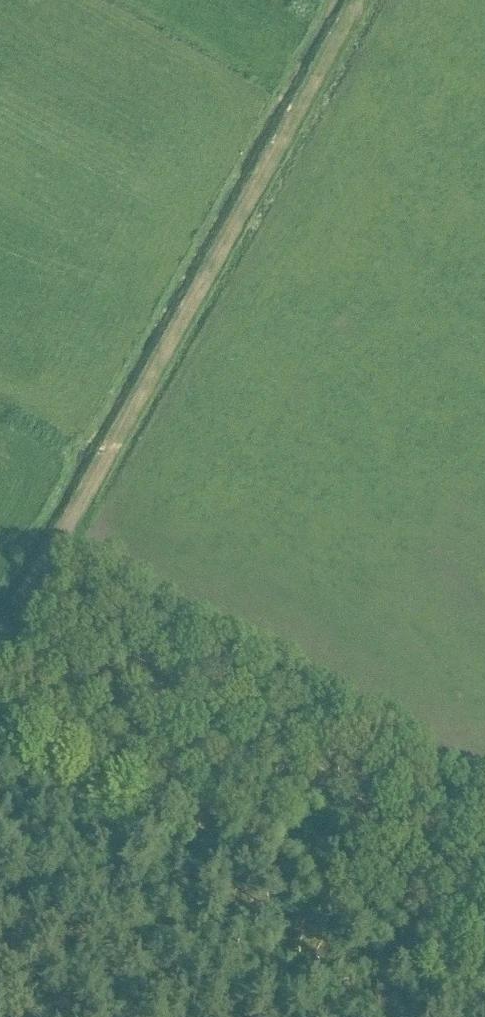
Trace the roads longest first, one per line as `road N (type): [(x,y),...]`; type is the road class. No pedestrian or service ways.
road 1 (track): [(0,646),(359,0)]

